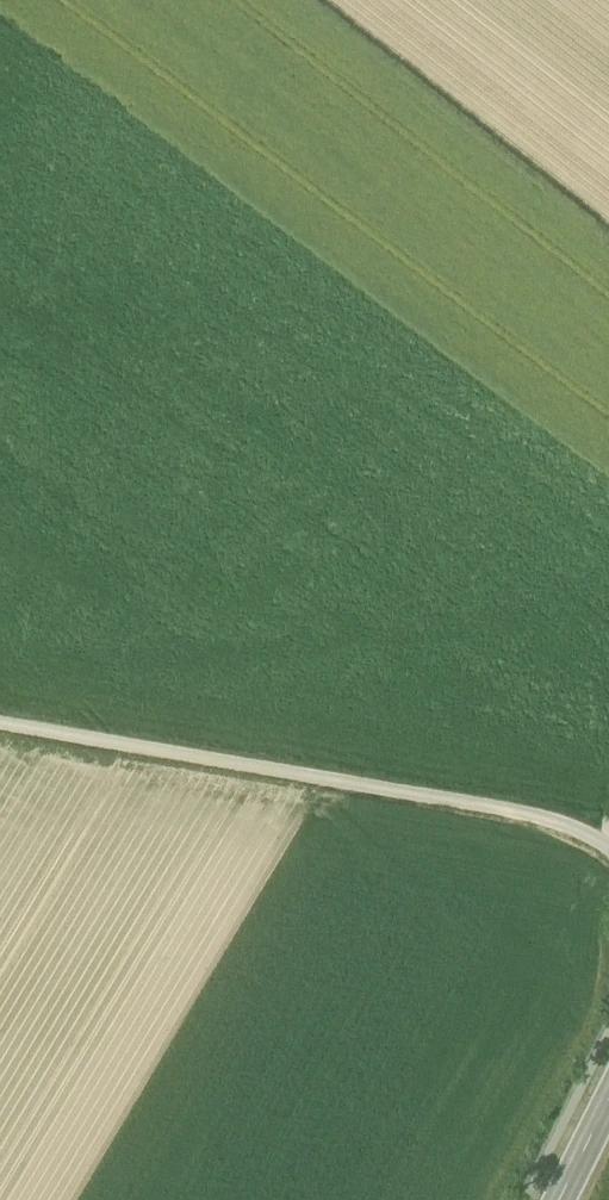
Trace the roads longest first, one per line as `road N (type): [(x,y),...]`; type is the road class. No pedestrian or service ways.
road 1 (track): [(0,721),(547,818),(608,845)]

